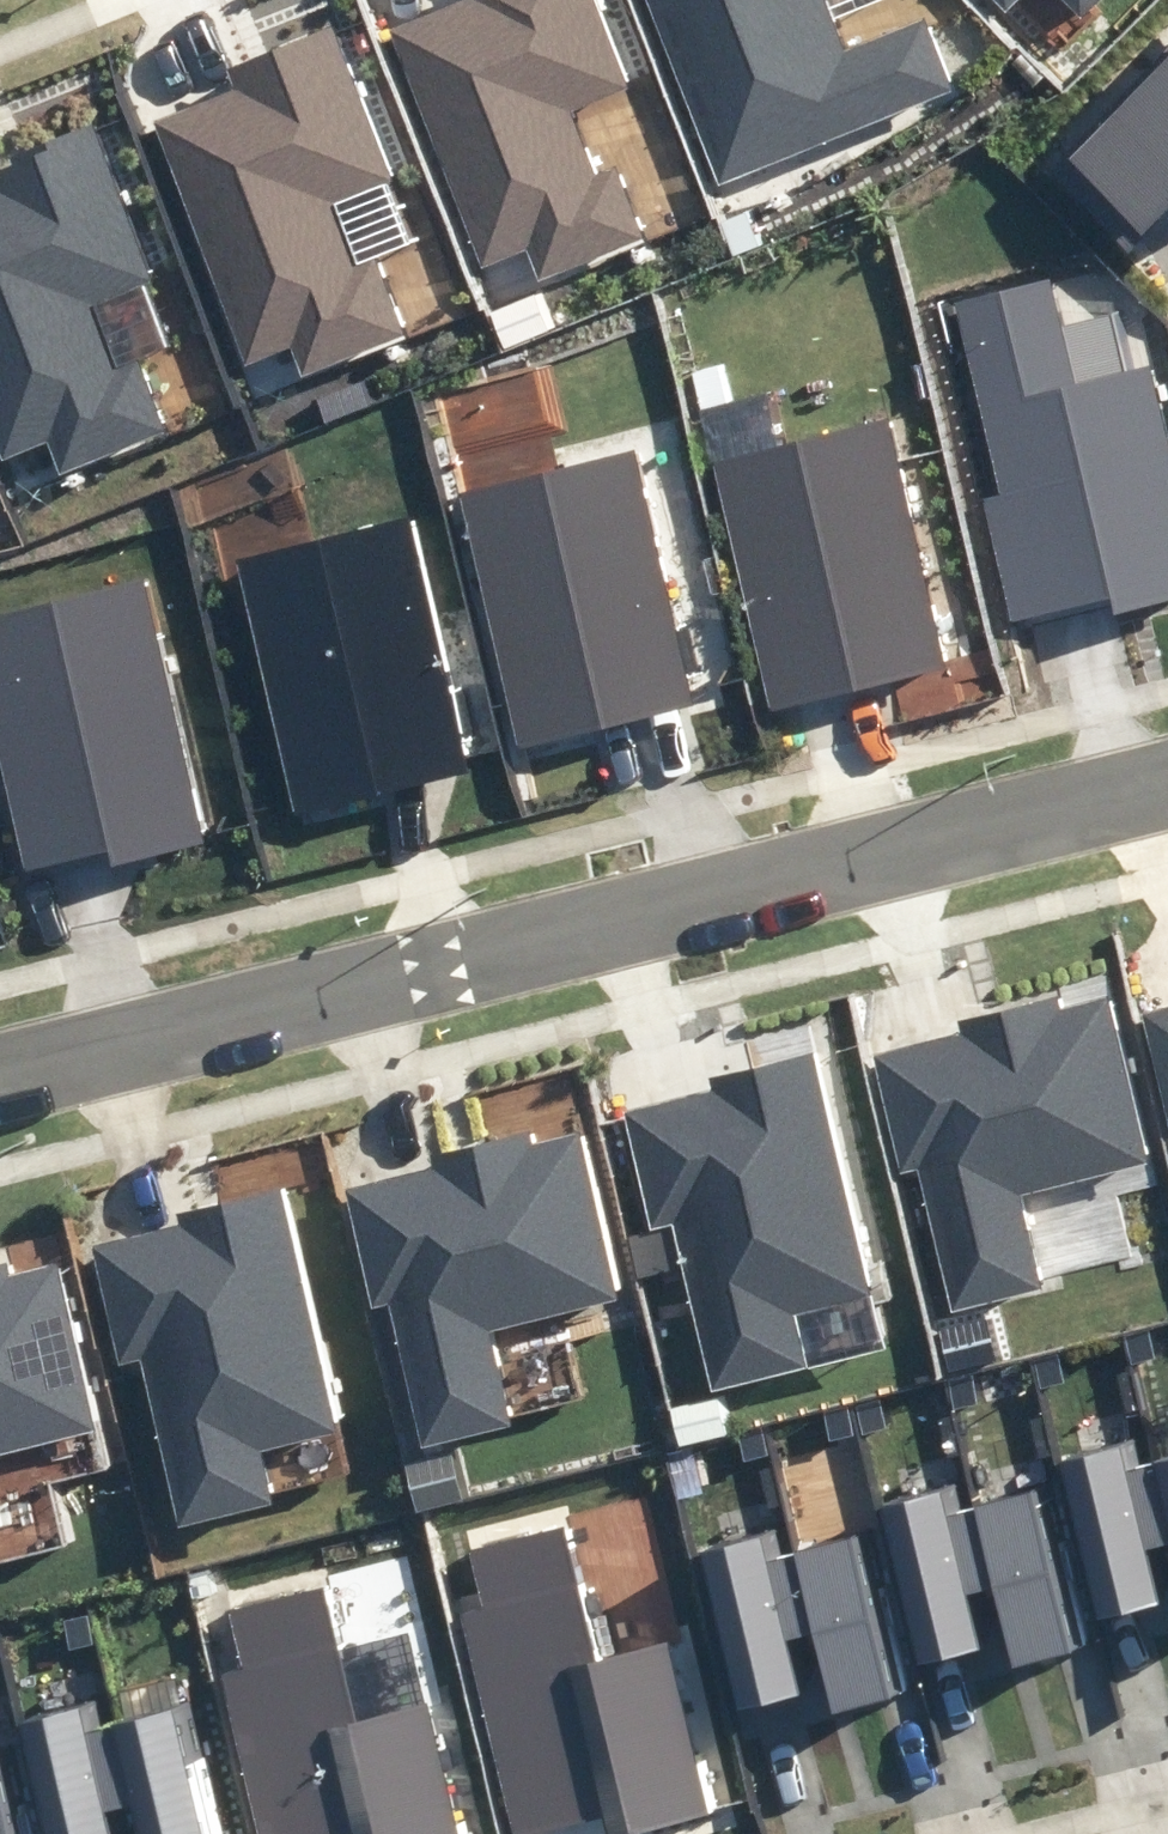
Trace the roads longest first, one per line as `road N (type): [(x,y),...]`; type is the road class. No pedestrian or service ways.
road 1 (residential): [(0,1063),(437,949),(1167,776)]

